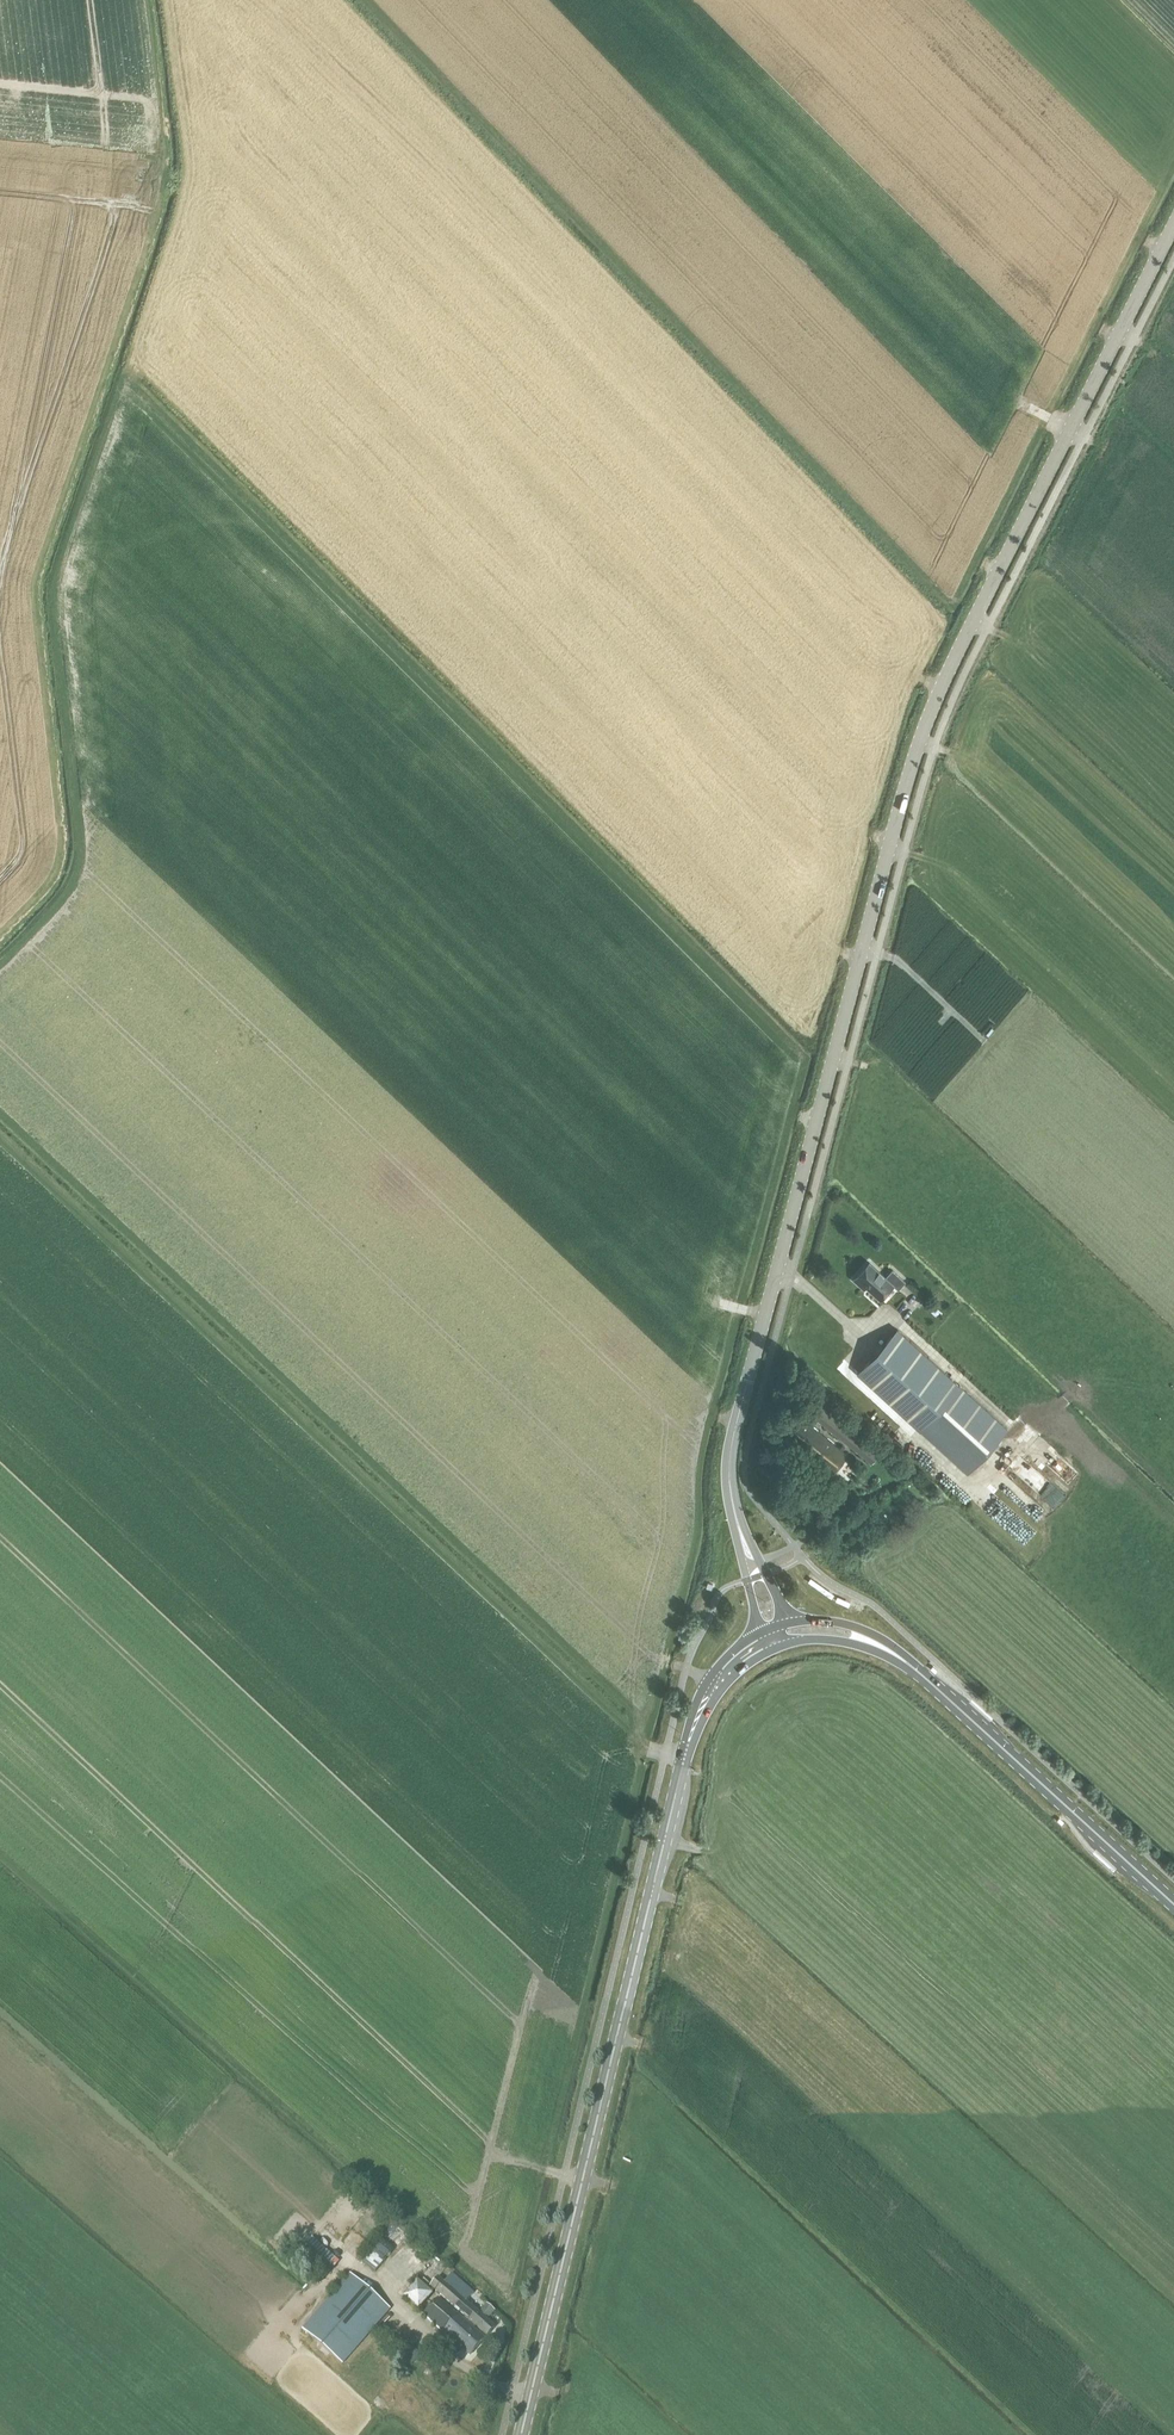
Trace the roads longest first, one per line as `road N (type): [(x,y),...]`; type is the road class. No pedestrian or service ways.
road 1 (tertiary): [(750,1562),(730,1492),(732,1440),(921,739),(1173,223)]
road 2 (secondary): [(518,2434),(692,1739),(713,1685),(765,1642)]
road 3 (secondary): [(1173,1905),(911,1665)]
road 4 (secondary): [(911,1665),(877,1636),(840,1623),(800,1621),(779,1634)]
road 5 (secondary): [(779,1634),(848,1642),(911,1665)]

